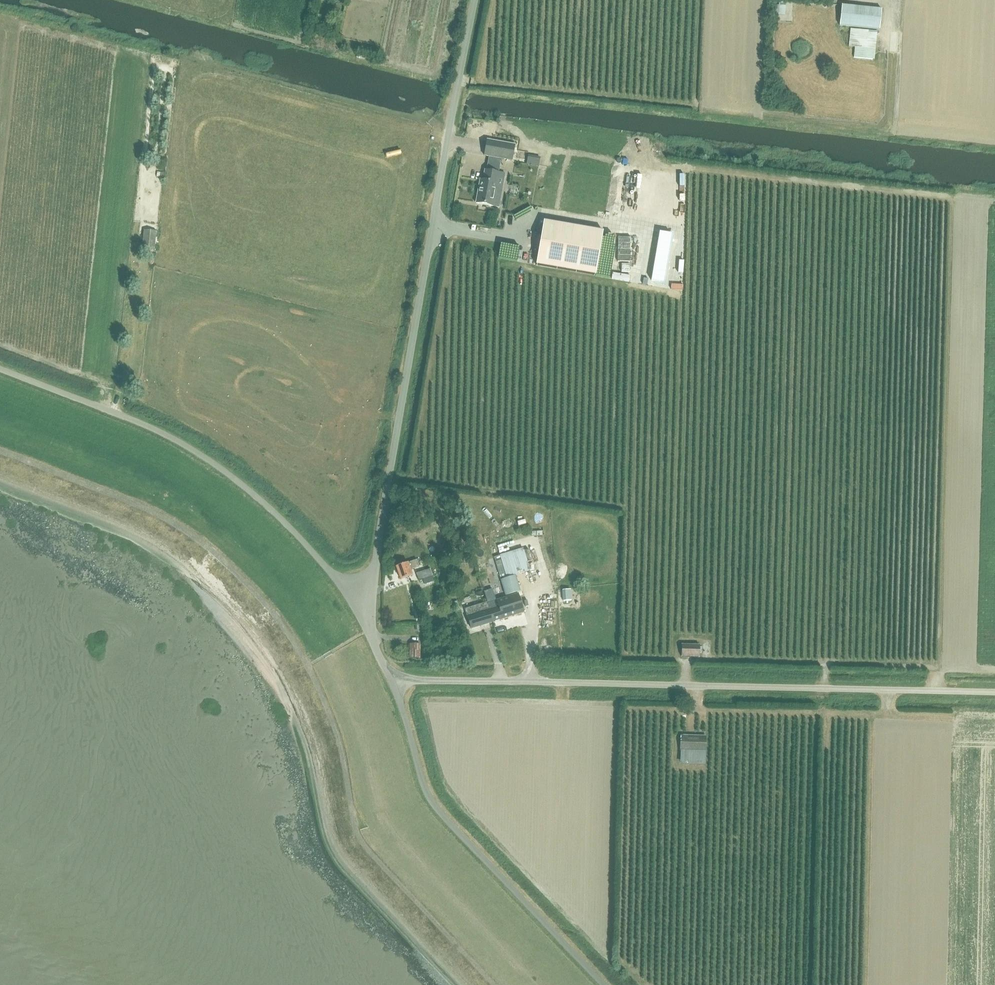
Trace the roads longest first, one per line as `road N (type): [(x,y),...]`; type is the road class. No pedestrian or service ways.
road 1 (unclassified): [(356,596),(372,572),(386,502),(472,0)]
road 2 (unclassified): [(994,692),(392,681)]
road 3 (unclassified): [(356,596),(273,512),(179,443),(0,371)]
road 4 (unclassified): [(392,681),(427,795),(601,984)]

